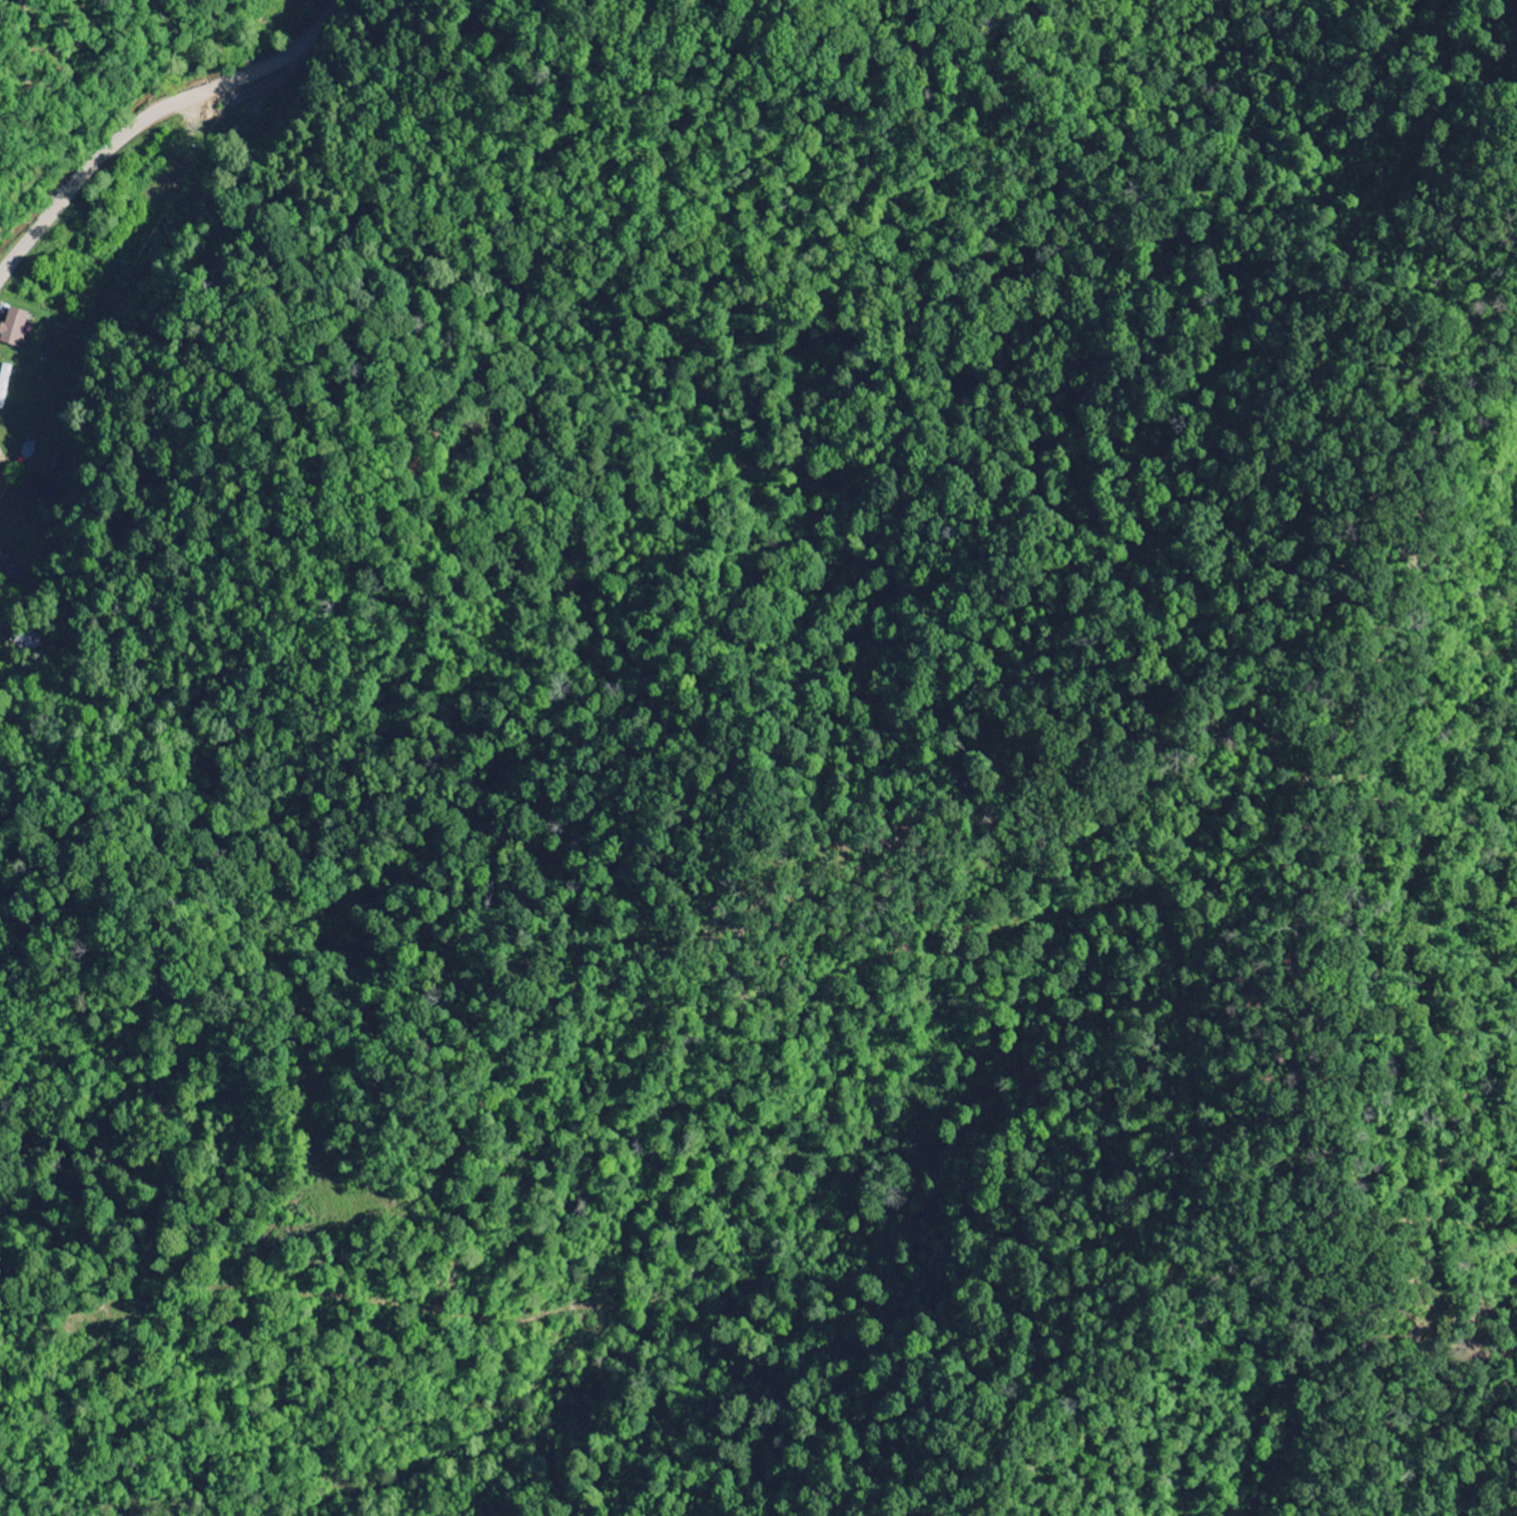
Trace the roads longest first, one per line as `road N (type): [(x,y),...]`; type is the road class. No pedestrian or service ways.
road 1 (secondary): [(0,278),(119,137),(285,57),(345,0)]

